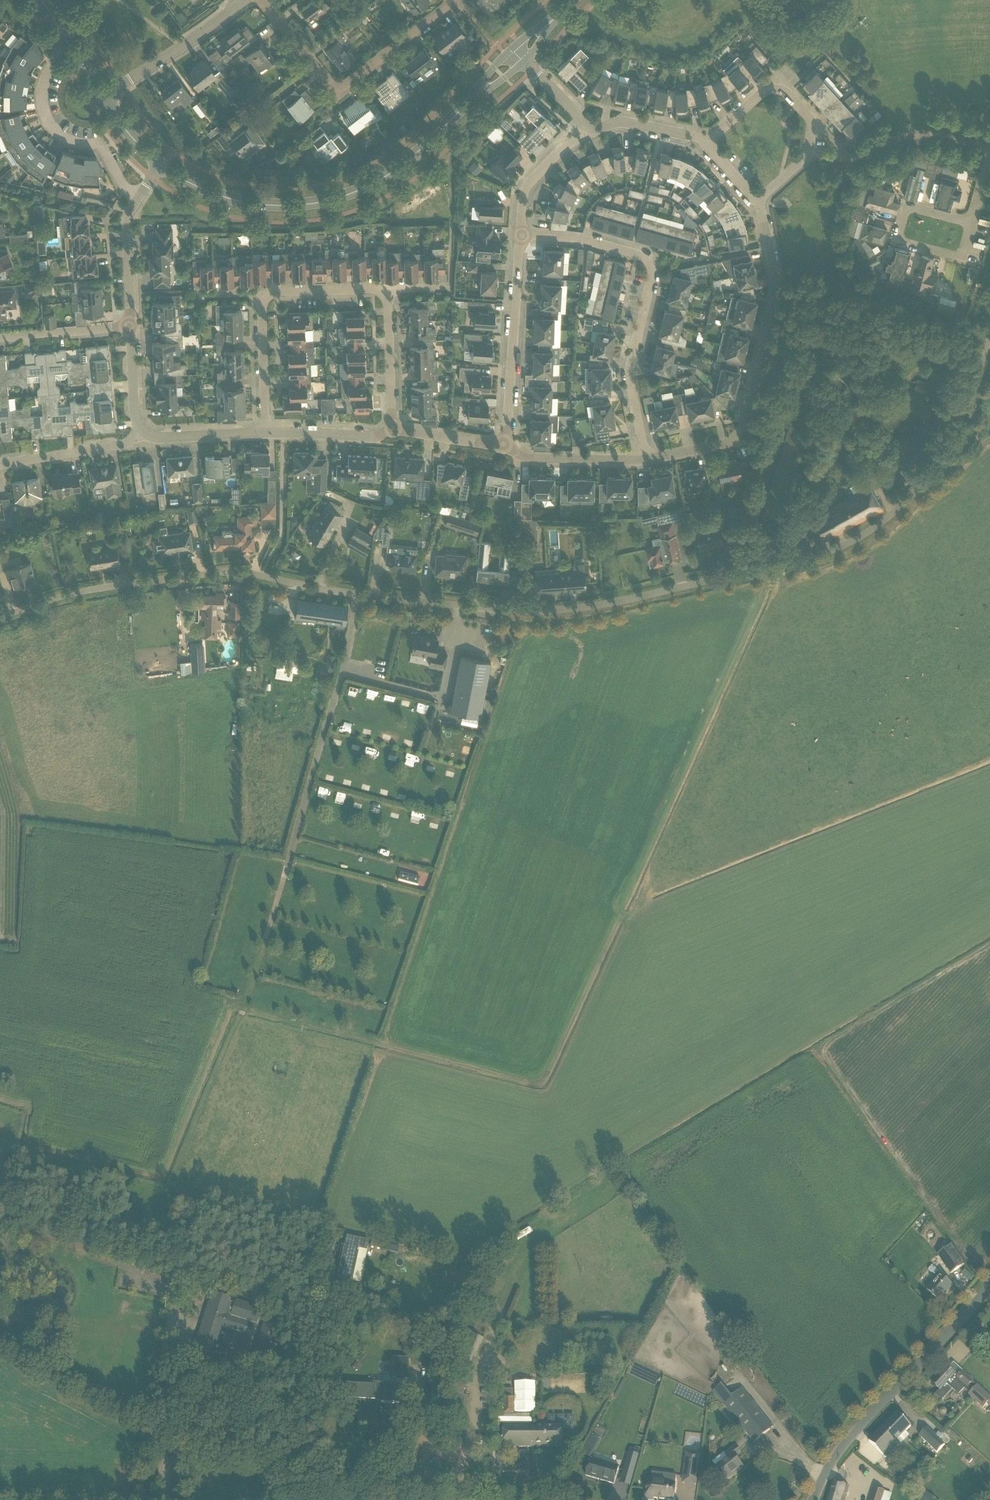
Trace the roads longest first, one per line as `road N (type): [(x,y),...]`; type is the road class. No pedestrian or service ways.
road 1 (unclassified): [(0,617),(84,592),(230,574),(392,601),(576,608),(814,558),(890,516),(954,455),(989,349)]
road 2 (tertiary): [(472,100),(388,175),(314,204),(233,199),(160,164)]
road 3 (residential): [(645,460),(721,447),(746,419),(771,294),(755,203)]
road 4 (residential): [(645,460),(628,380),(652,269),(629,254),(522,237)]
road 5 (unclassified): [(813,1499),(859,1428),(989,1284)]
road 6 (residential): [(263,0),(336,92),(450,0)]
road 7 (residential): [(755,203),(808,157),(811,126),(790,98),(776,90),(762,95),(706,147)]
road 8 (residential): [(504,447),(522,237)]
road 9 (residential): [(139,197),(123,188),(102,148),(58,137),(41,97),(53,66)]
road 10 (residential): [(971,223),(910,208),(902,216),(903,245),(965,255)]
road 11 (residential): [(103,99),(240,6)]
road 12 (residential): [(141,429),(116,448),(0,465)]
road 13 (residential): [(504,447),(531,460),(645,460)]
road 14 (residential): [(394,430),(388,289)]
road 15 (residential): [(265,434),(261,293)]
road 16 (residential): [(522,237),(523,192),(586,128)]
road 17 (residential): [(139,197),(127,225),(130,328)]
road 18 (residential): [(265,434),(370,439),(394,430)]
road 19 (residential): [(0,338),(130,328)]
road 20 (residential): [(261,293),(388,289)]
road 21 (residential): [(141,429),(157,436),(265,434)]
road 22 (residential): [(706,147),(619,123),(586,128)]

